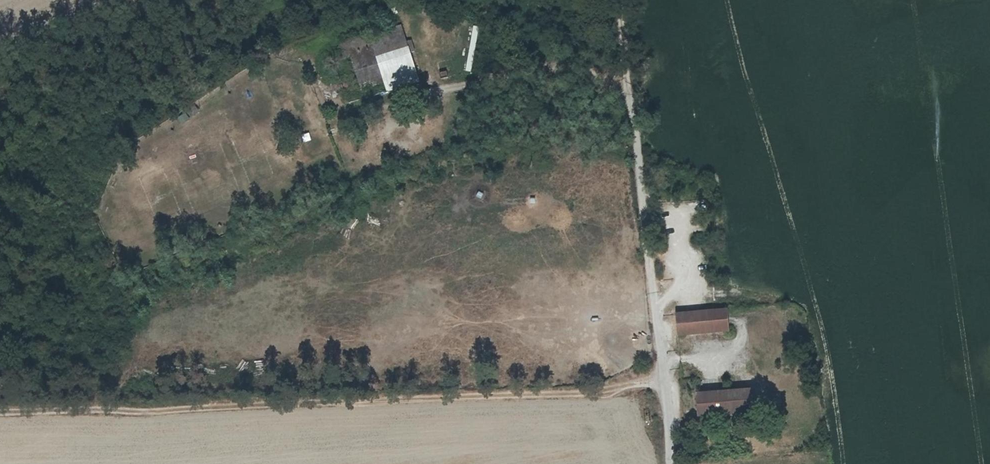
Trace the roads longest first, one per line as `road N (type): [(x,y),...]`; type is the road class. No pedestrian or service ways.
road 1 (track): [(663,381),(590,394),(0,413)]
road 2 (unclassified): [(670,463),(630,98),(579,70),(552,67)]
road 3 (track): [(552,67),(434,94),(399,135)]

